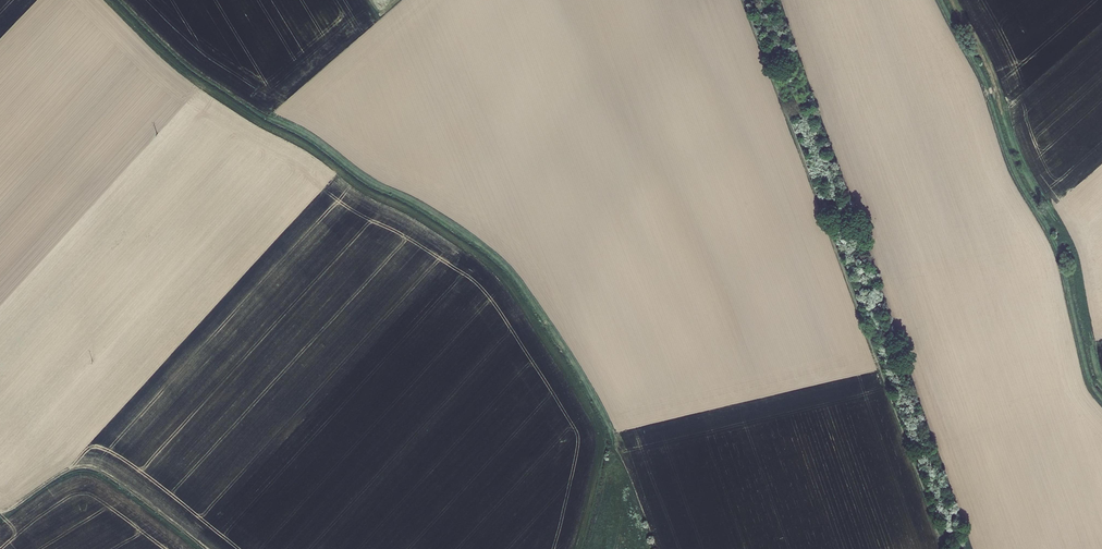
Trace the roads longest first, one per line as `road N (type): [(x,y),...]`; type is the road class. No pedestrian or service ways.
road 1 (track): [(0,511),(65,471),(94,469),(206,548)]

